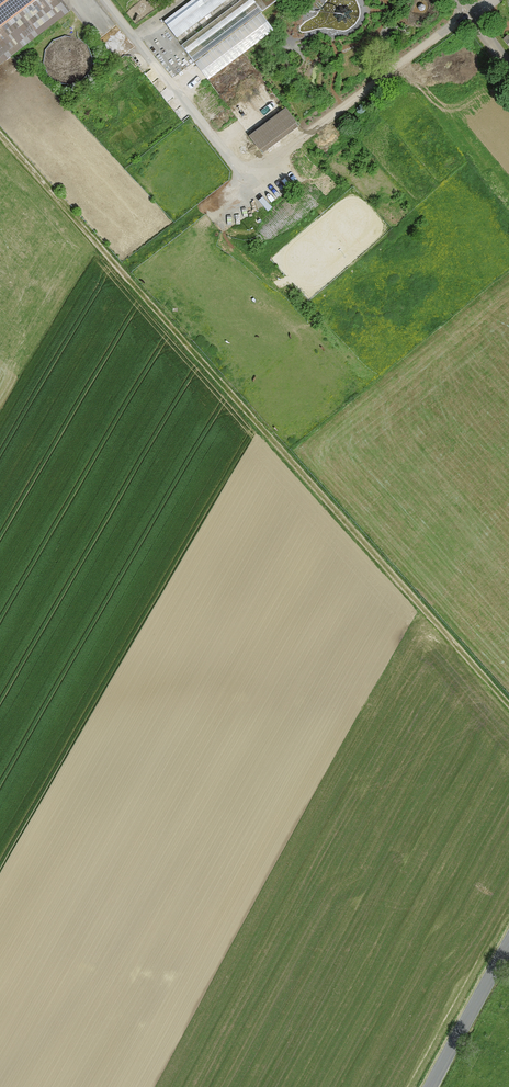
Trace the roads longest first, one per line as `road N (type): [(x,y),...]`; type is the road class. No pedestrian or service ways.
road 1 (track): [(0,137),(508,707)]
road 2 (track): [(122,272),(473,14)]
road 3 (track): [(245,177),(103,0)]
road 4 (track): [(399,67),(508,208)]
road 5 (tertiary): [(508,946),(432,1086)]

